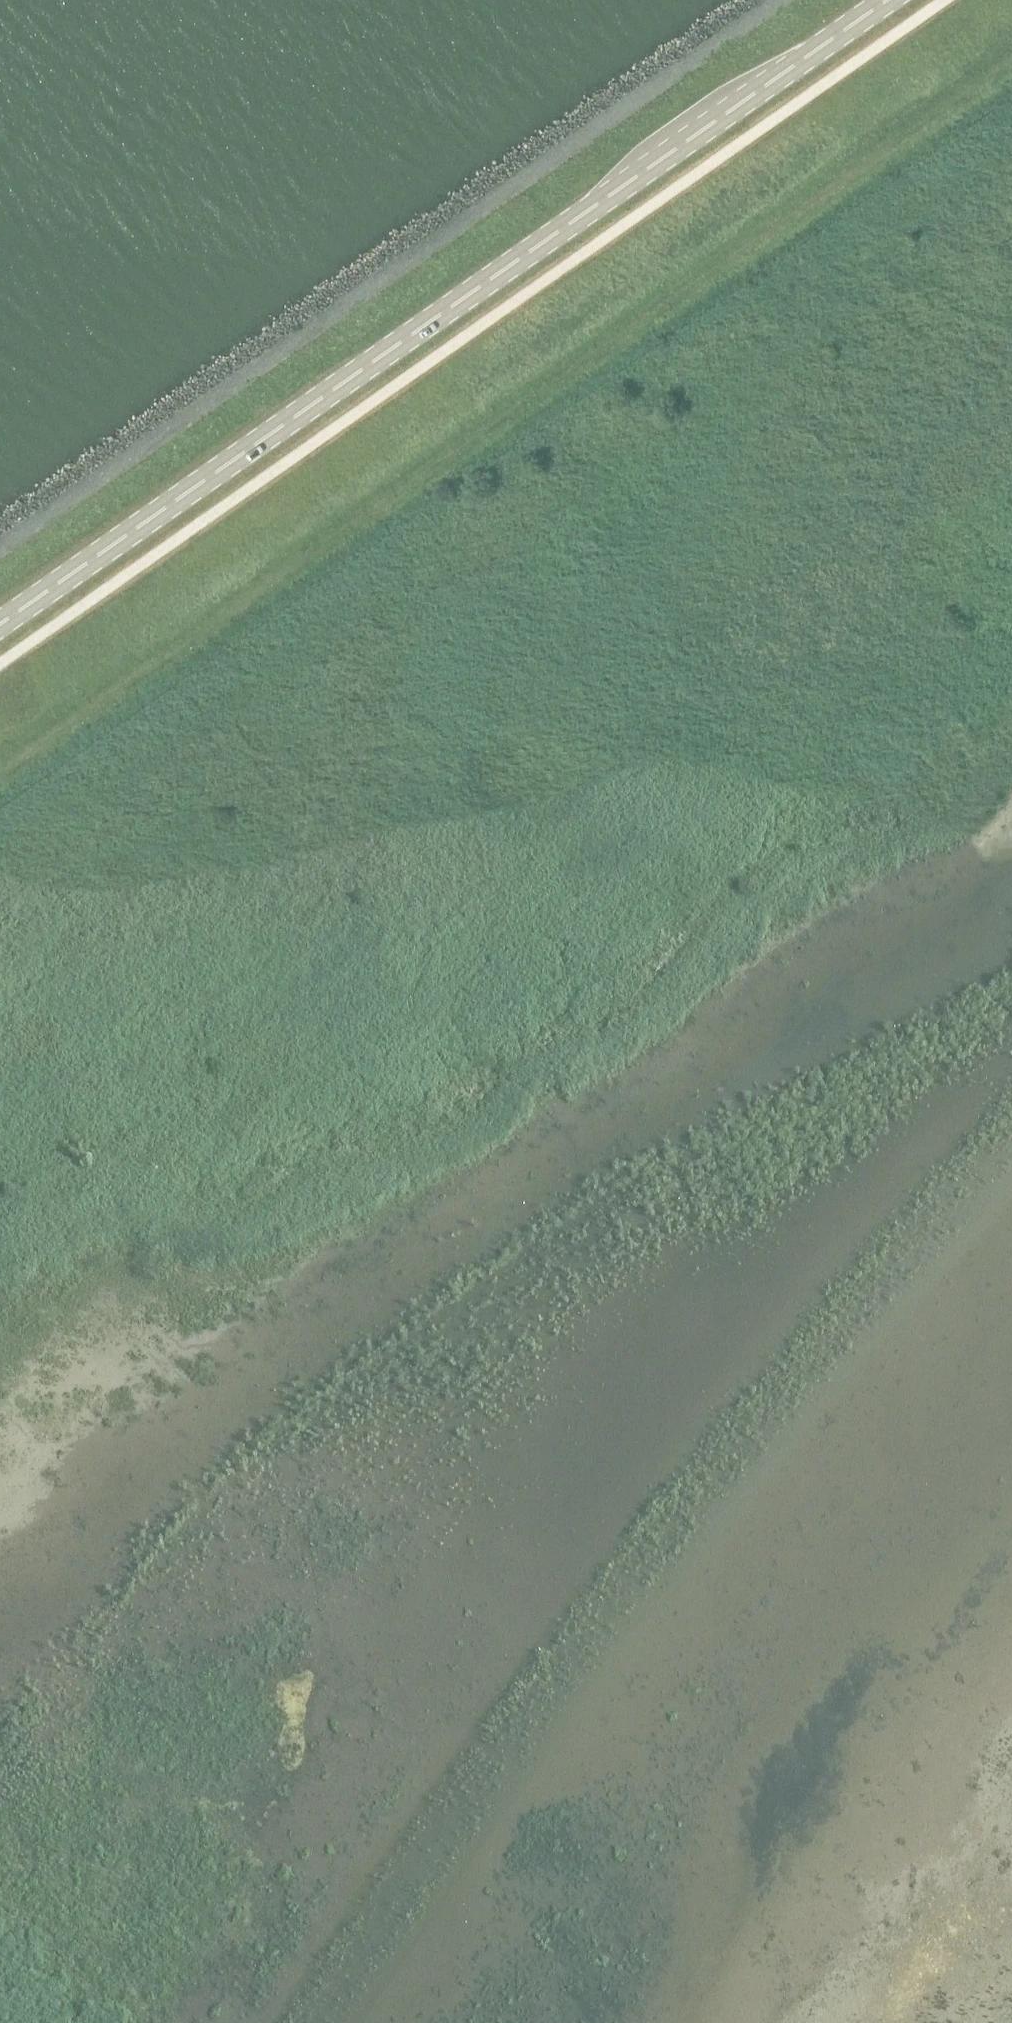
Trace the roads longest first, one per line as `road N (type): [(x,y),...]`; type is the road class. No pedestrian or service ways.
road 1 (secondary): [(0,624),(888,0)]

